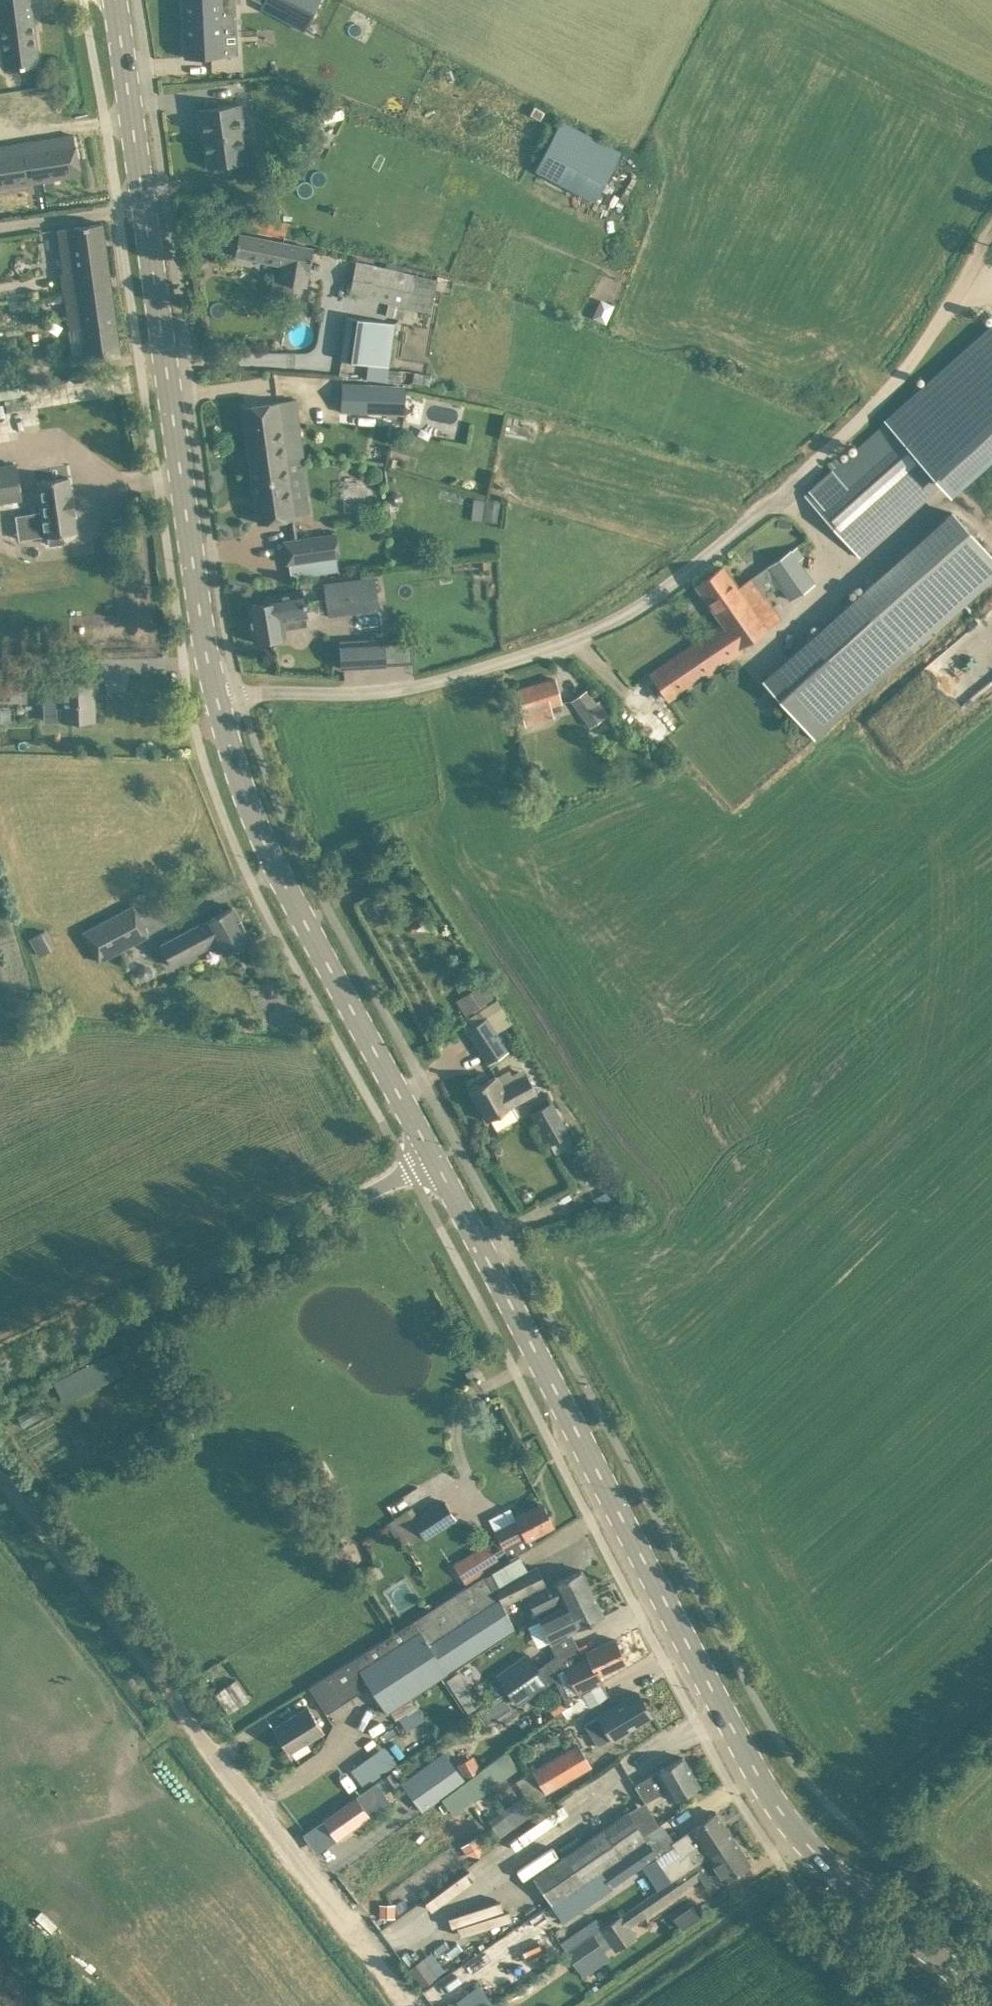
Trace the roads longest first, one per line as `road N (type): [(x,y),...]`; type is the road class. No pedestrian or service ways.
road 1 (tertiary): [(991,1999),(827,1864),(783,1814),(433,1161)]
road 2 (unclassified): [(218,701),(256,692),(414,687),(610,621),(806,475),(884,396)]
road 3 (tertiary): [(218,701),(113,0)]
road 4 (unclassified): [(413,2005),(0,1470)]
road 5 (tertiary): [(433,1161),(279,881),(218,701)]
road 6 (unclassified): [(0,1372),(433,1161)]
road 7 (track): [(884,396),(991,232)]

